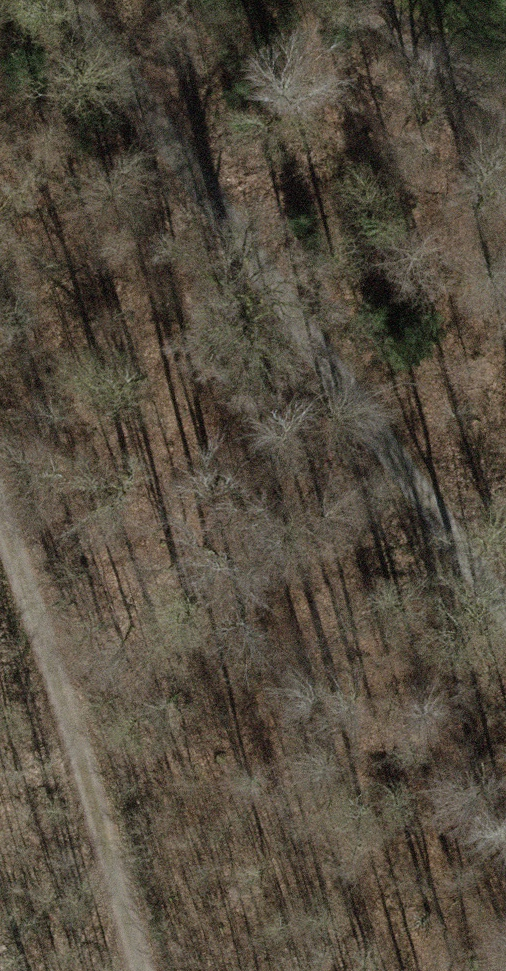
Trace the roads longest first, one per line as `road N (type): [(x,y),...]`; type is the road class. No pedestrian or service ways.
road 1 (track): [(505,609),(77,0)]
road 2 (track): [(0,523),(129,580),(264,737),(425,970)]
road 3 (track): [(0,545),(138,970)]
road 4 (track): [(505,86),(365,0)]

